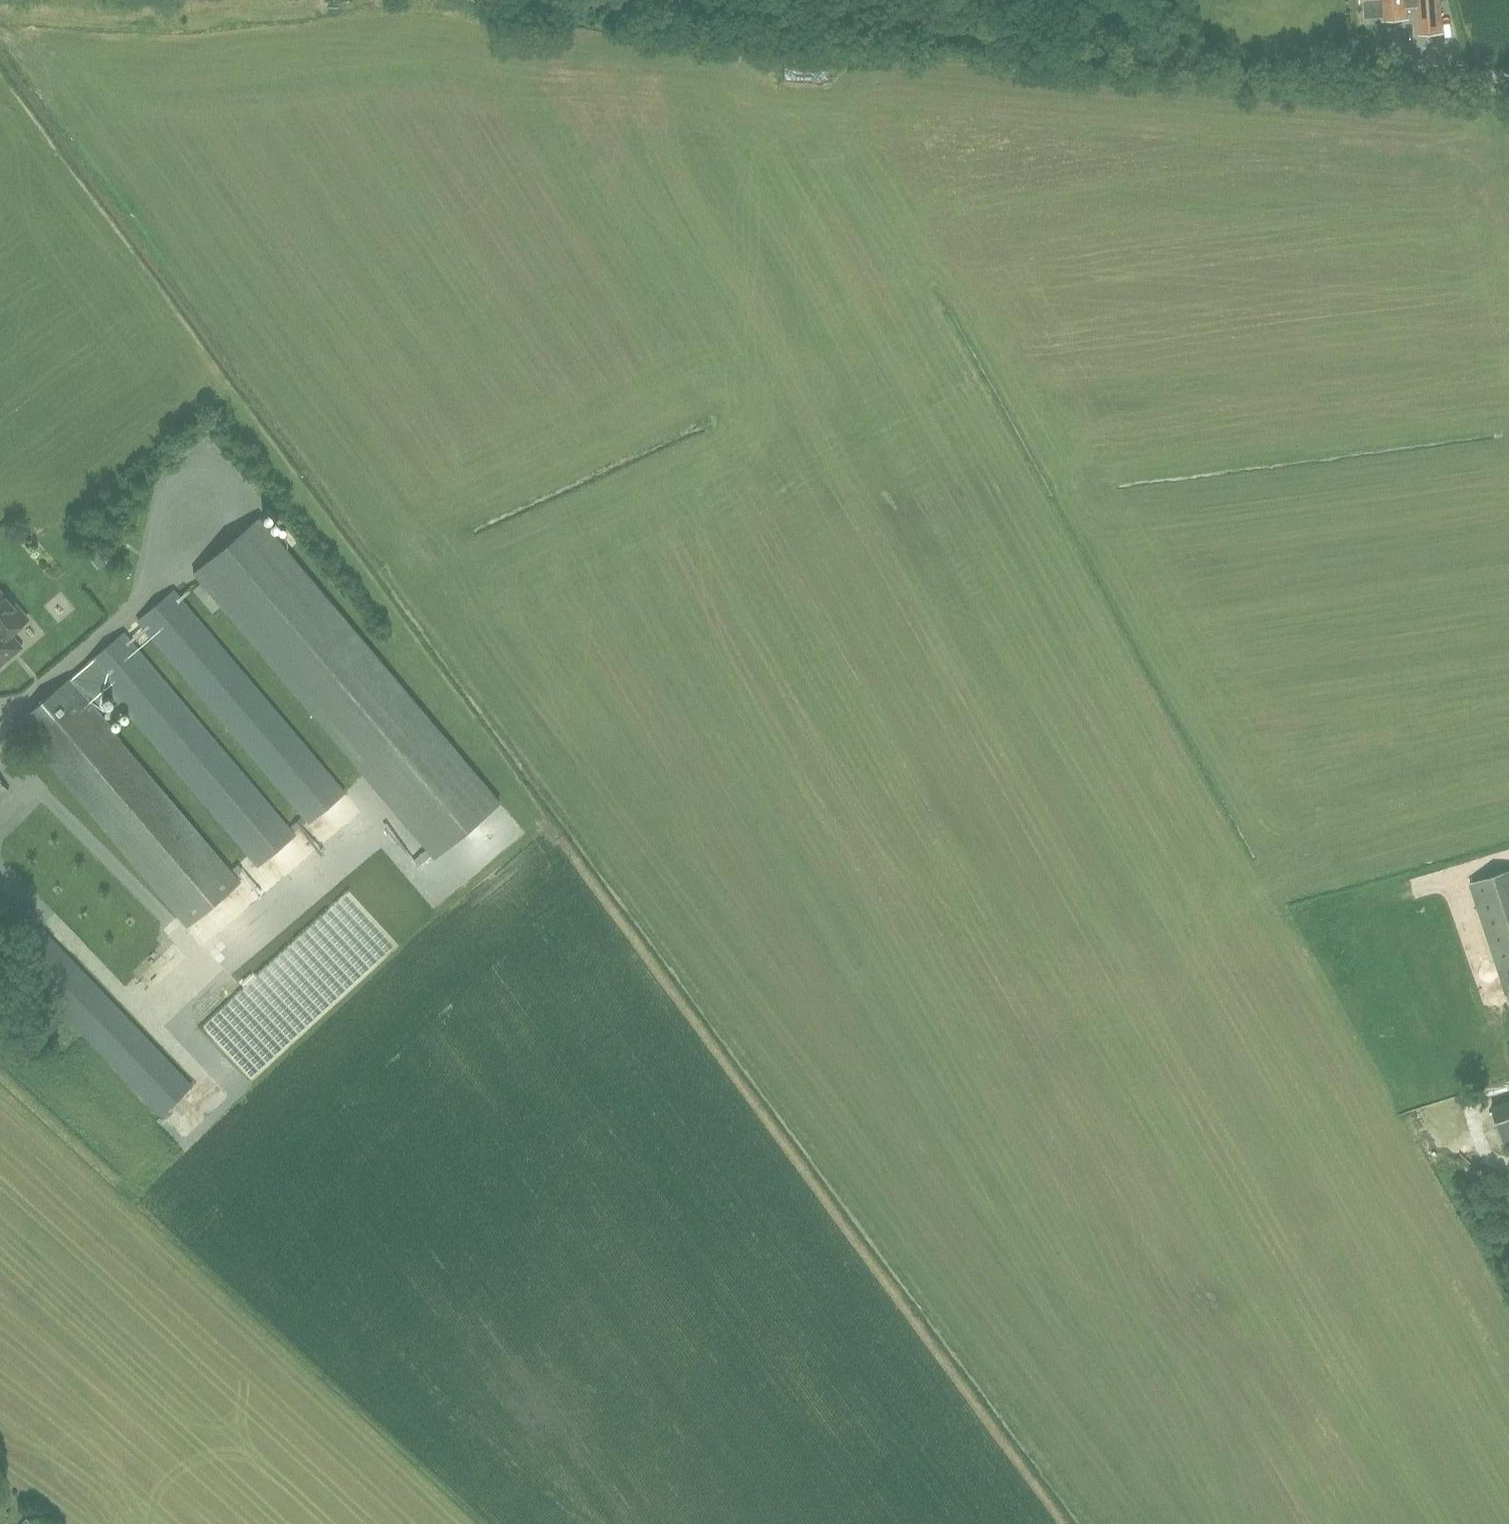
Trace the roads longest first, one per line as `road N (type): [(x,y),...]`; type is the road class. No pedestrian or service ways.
road 1 (track): [(679,0),(853,14),(1108,51),(1508,78)]

